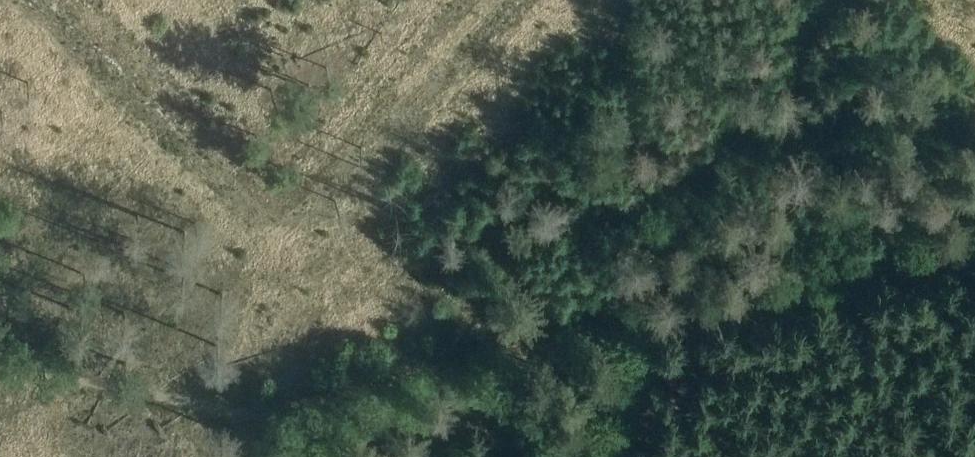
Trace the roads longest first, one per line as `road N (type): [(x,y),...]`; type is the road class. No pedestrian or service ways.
road 1 (track): [(974,238),(262,412),(0,361)]
road 2 (track): [(658,316),(620,456)]

